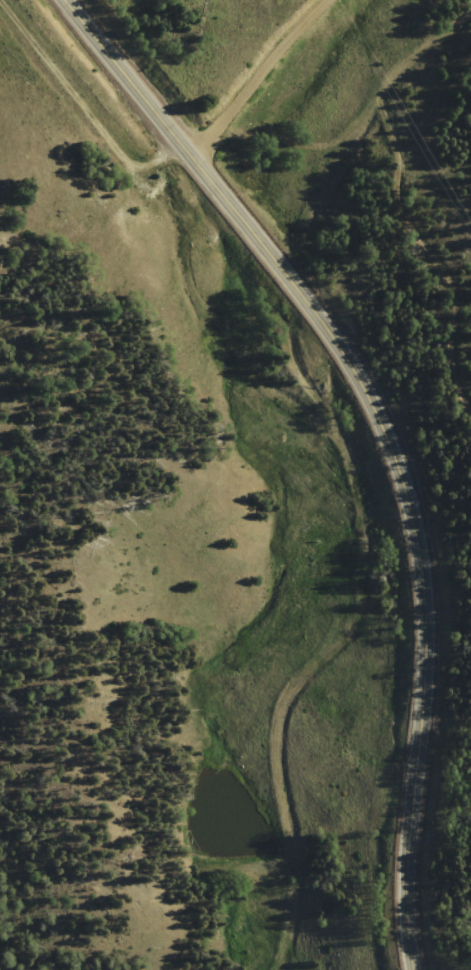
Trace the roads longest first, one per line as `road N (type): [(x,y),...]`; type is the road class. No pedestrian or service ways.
road 1 (secondary): [(65,0),(332,334),(401,481),(425,630),(405,893),(410,969)]
road 2 (track): [(317,969),(322,930),(301,738),(375,589),(316,381),(412,120),(470,44)]

